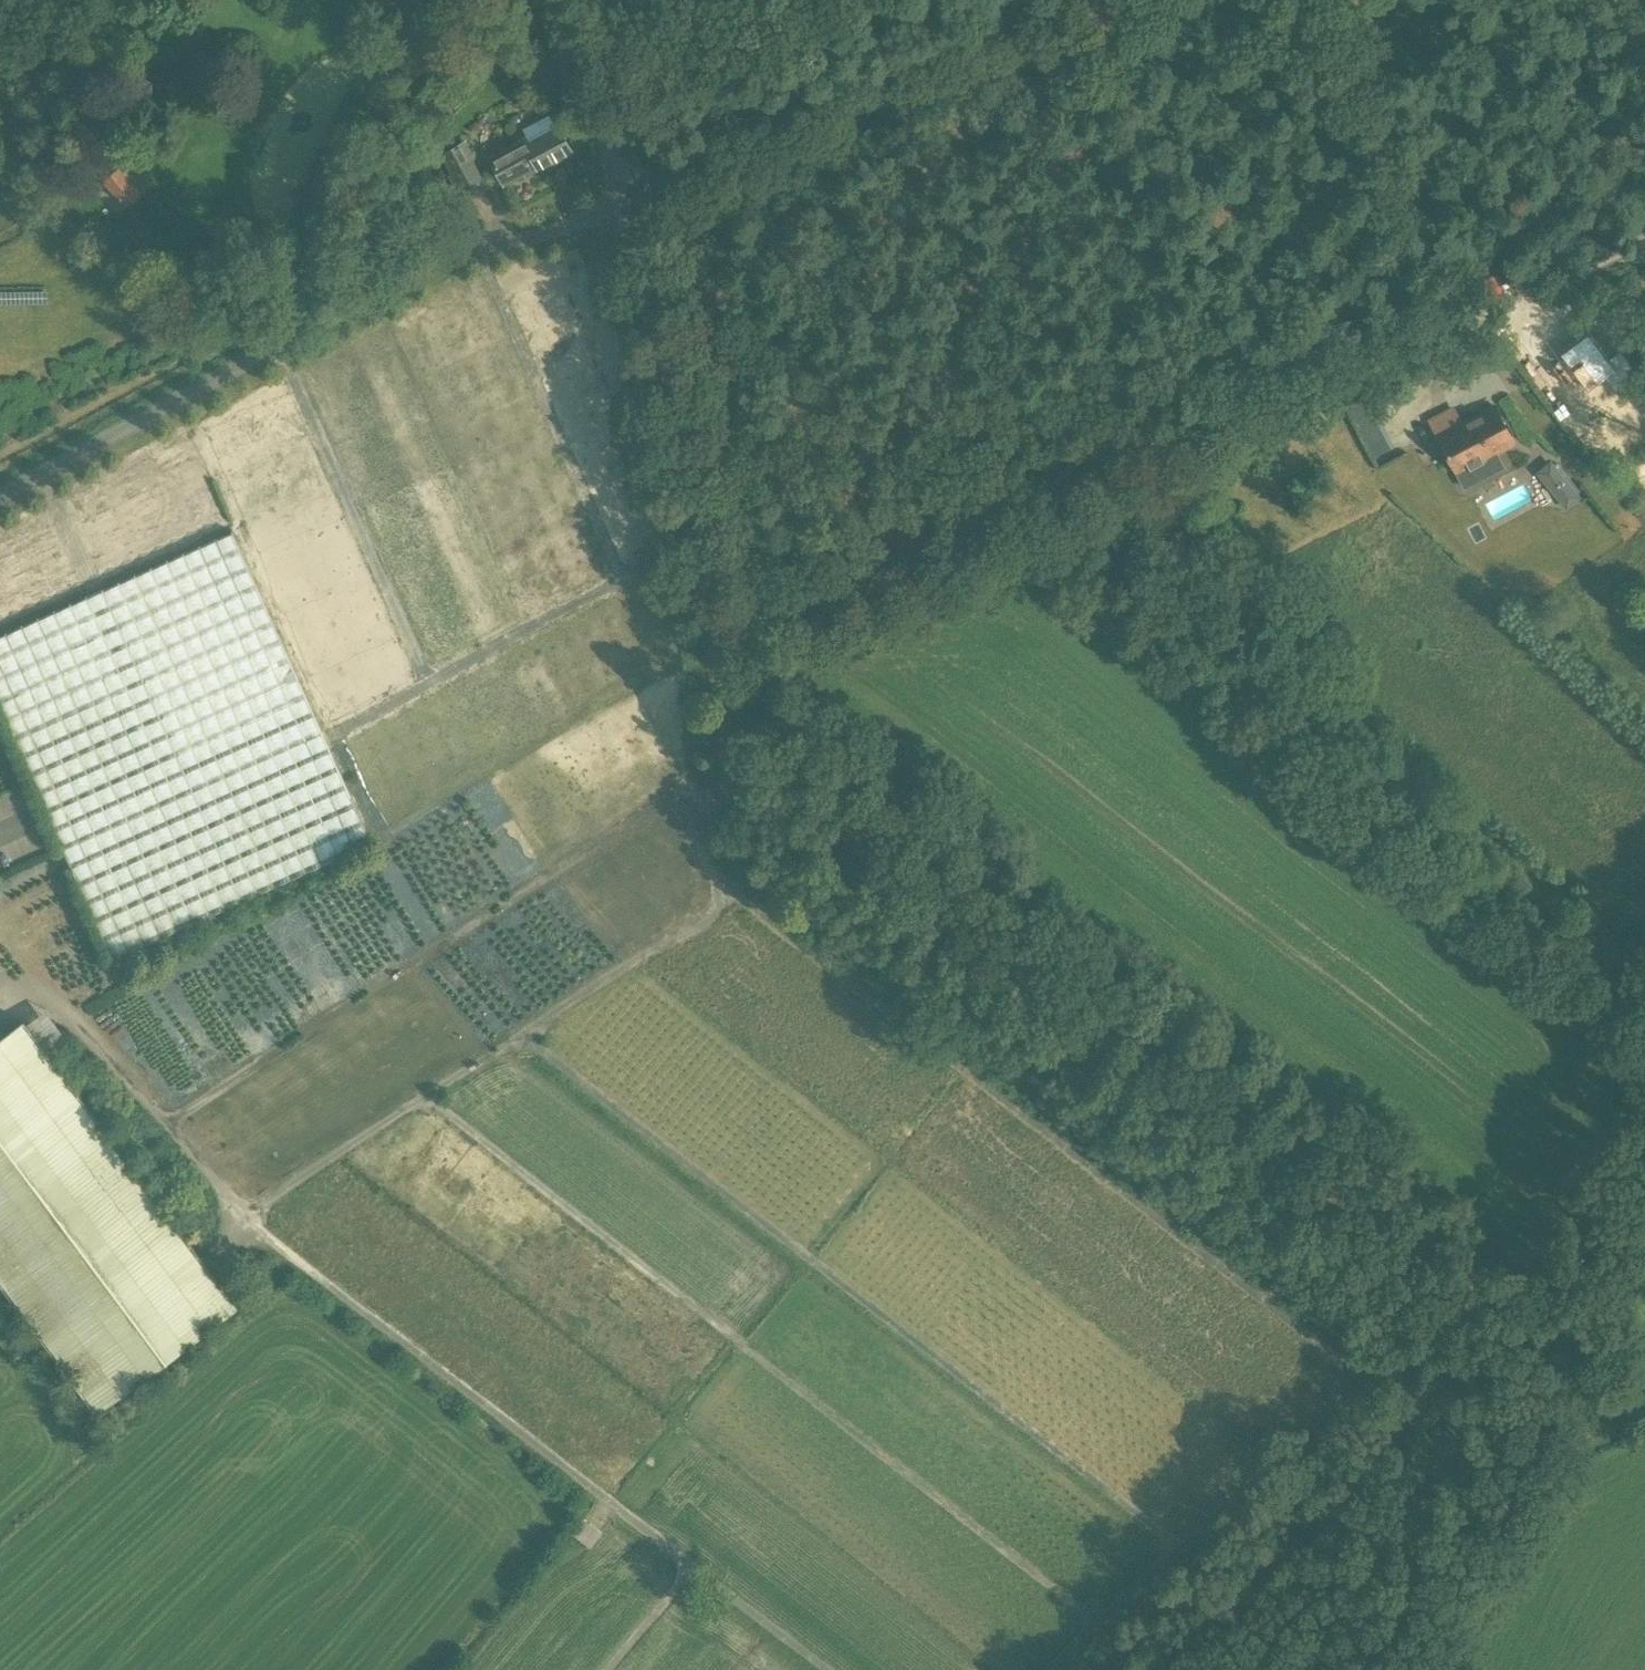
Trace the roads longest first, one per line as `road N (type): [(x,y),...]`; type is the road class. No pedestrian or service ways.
road 1 (unclassified): [(1146,1669),(1393,1404),(1400,1341),(1379,1292),(738,776),(671,395),(618,185)]
road 2 (unclassified): [(618,185),(1003,0)]
road 3 (unclassified): [(618,185),(537,0)]

